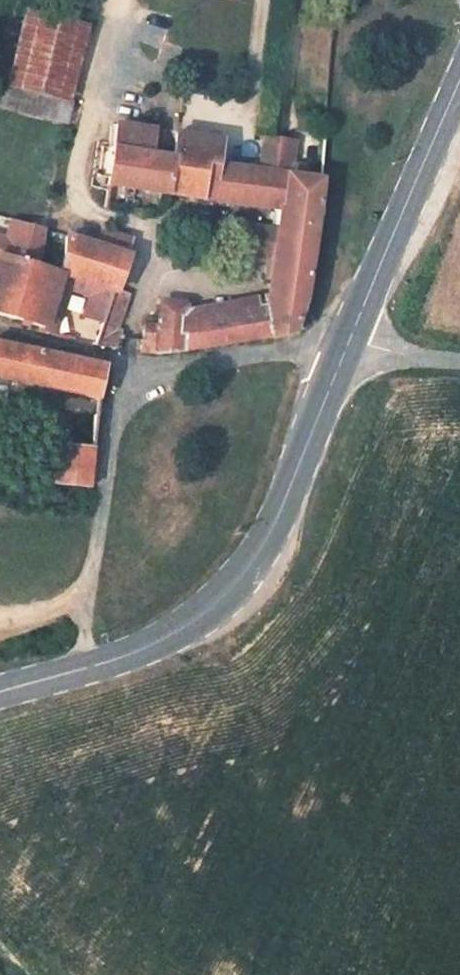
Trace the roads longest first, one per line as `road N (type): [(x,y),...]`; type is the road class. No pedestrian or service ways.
road 1 (residential): [(84,668),(107,444),(130,361),(345,352)]
road 2 (secondary): [(84,668),(166,641),(249,567),(276,523),(345,352)]
road 3 (secondary): [(345,352),(459,77)]

